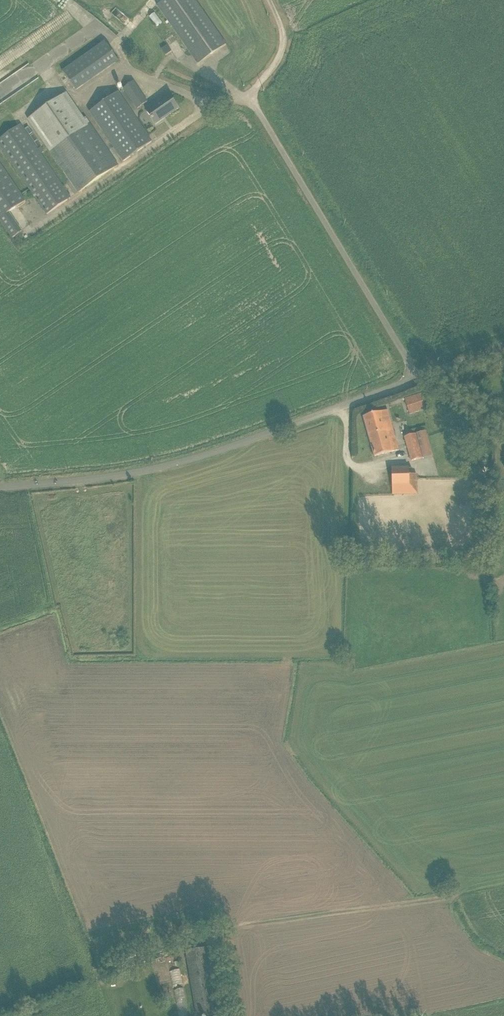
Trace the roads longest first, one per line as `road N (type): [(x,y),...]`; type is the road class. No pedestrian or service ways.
road 1 (unclassified): [(0,486),(185,460),(418,377)]
road 2 (unclassified): [(418,377),(253,103)]

